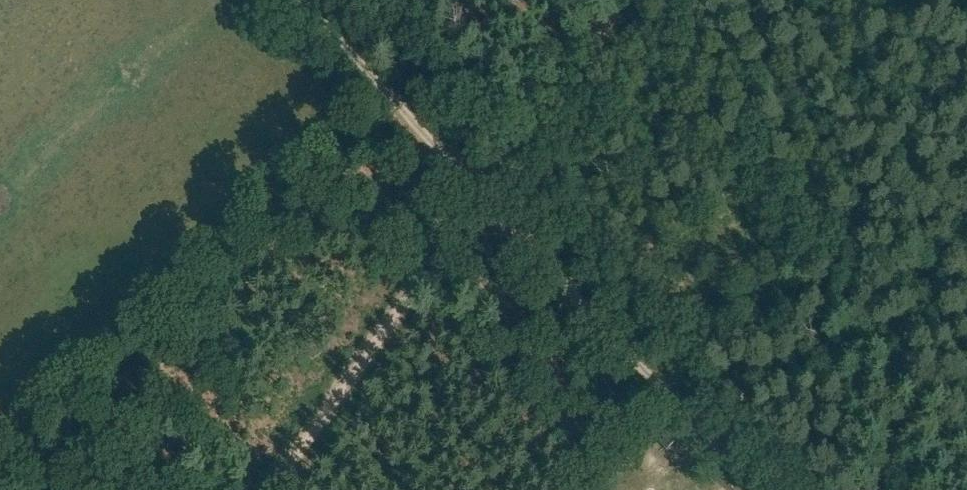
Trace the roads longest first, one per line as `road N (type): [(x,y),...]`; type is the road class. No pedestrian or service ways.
road 1 (track): [(299,0),(754,489)]
road 2 (track): [(632,0),(264,489)]

